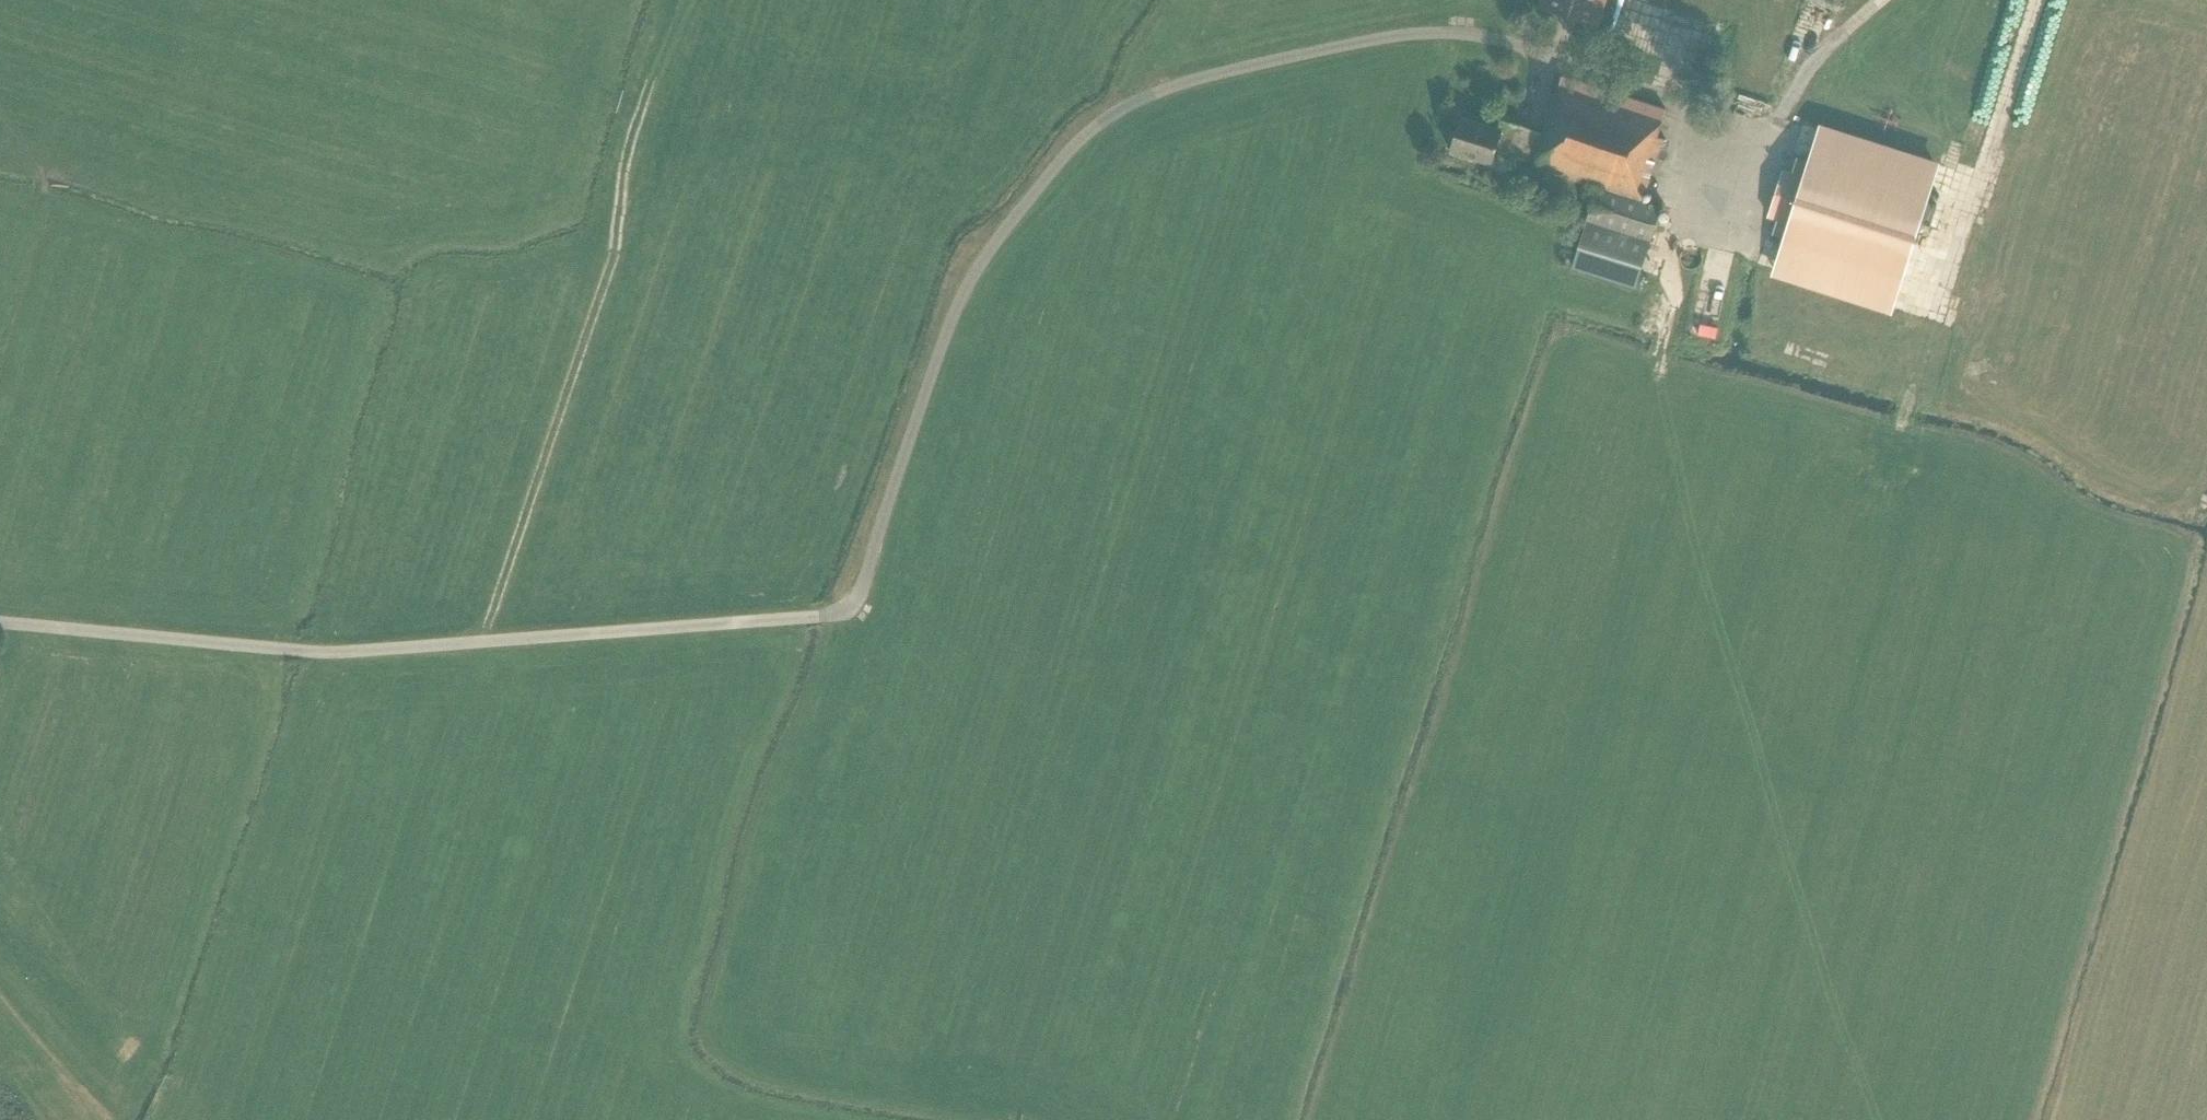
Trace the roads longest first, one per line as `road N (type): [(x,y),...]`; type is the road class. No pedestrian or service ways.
road 1 (unclassified): [(282,649),(343,653),(843,611),(862,587),(966,290),(1094,128),(1195,80),(1369,41),(1435,33),(1516,45)]
road 2 (track): [(1516,45),(1763,105),(1881,0)]
road 3 (unclassified): [(282,649),(0,623)]
road 4 (track): [(2036,0),(1982,186)]

